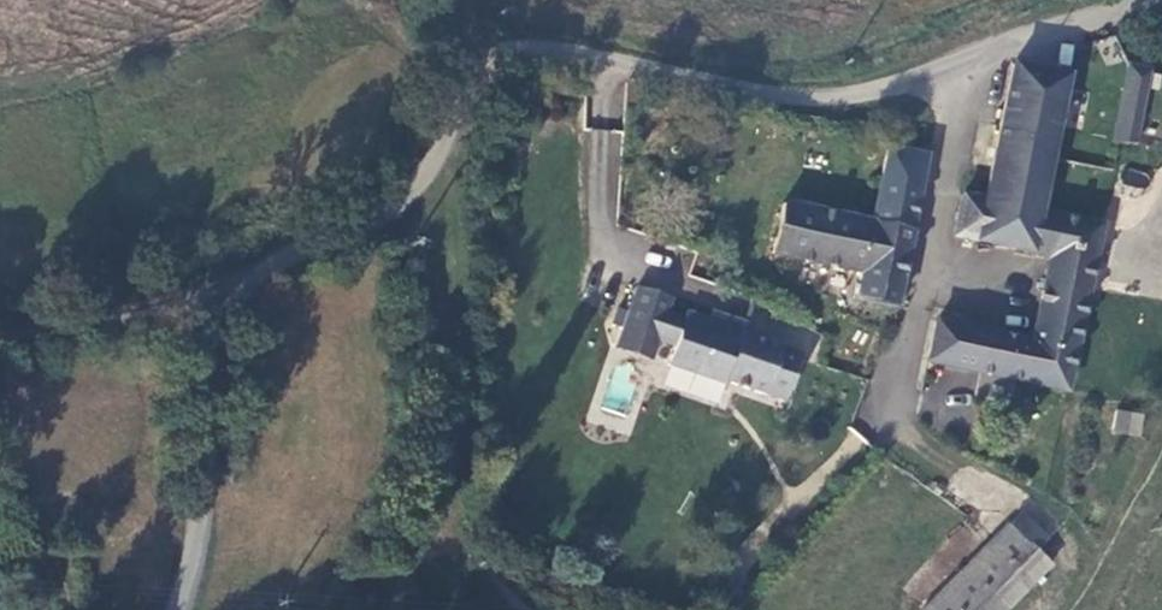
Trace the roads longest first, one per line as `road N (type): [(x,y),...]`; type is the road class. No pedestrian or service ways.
road 1 (unclassified): [(1157,0),(831,101),(608,55),(523,45),(480,53),(422,193),(237,279),(211,387),(202,525),(178,609)]
road 2 (track): [(0,331),(237,279)]

